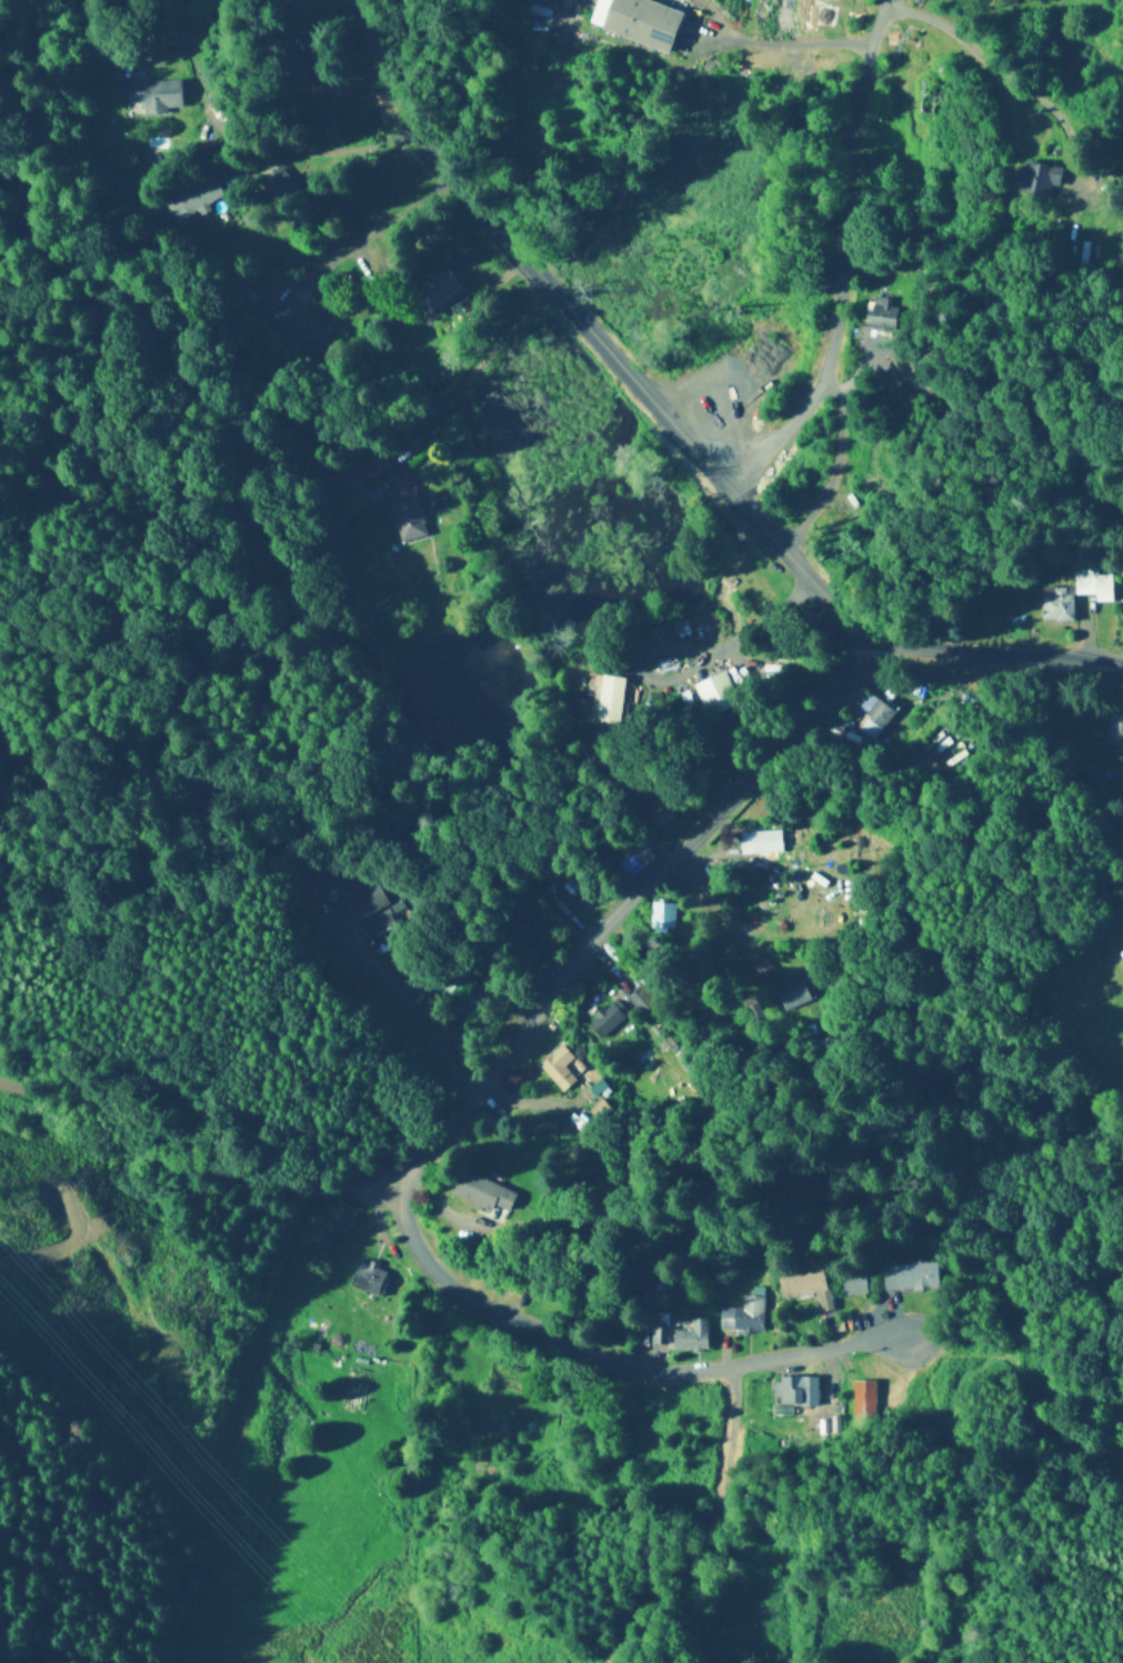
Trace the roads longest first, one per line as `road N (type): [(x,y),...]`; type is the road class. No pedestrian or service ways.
road 1 (residential): [(946,1328),(670,1373),(622,1363),(460,1300),(434,1284),(418,1260),(405,1218),(421,1160),(470,1114),(598,939),(684,864),(872,649)]
road 2 (residential): [(1122,673),(898,637),(872,649),(455,176),(347,0)]
road 3 (residential): [(733,492),(805,417),(843,340),(888,0)]
road 4 (track): [(0,1094),(96,1105),(405,1203)]

